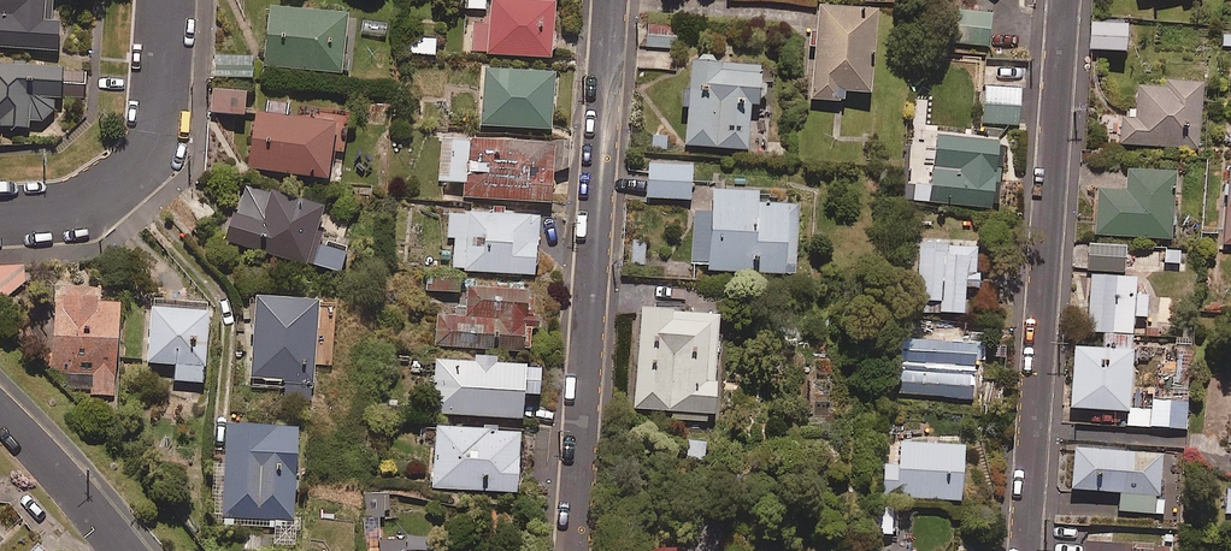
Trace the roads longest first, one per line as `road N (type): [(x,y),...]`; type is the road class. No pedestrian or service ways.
road 1 (residential): [(1025,550),(1063,0)]
road 2 (residential): [(576,550),(612,0)]
road 3 (residential): [(166,0),(158,126),(149,153),(99,197),(65,210),(0,216)]
road 4 (residential): [(119,550),(0,415)]

